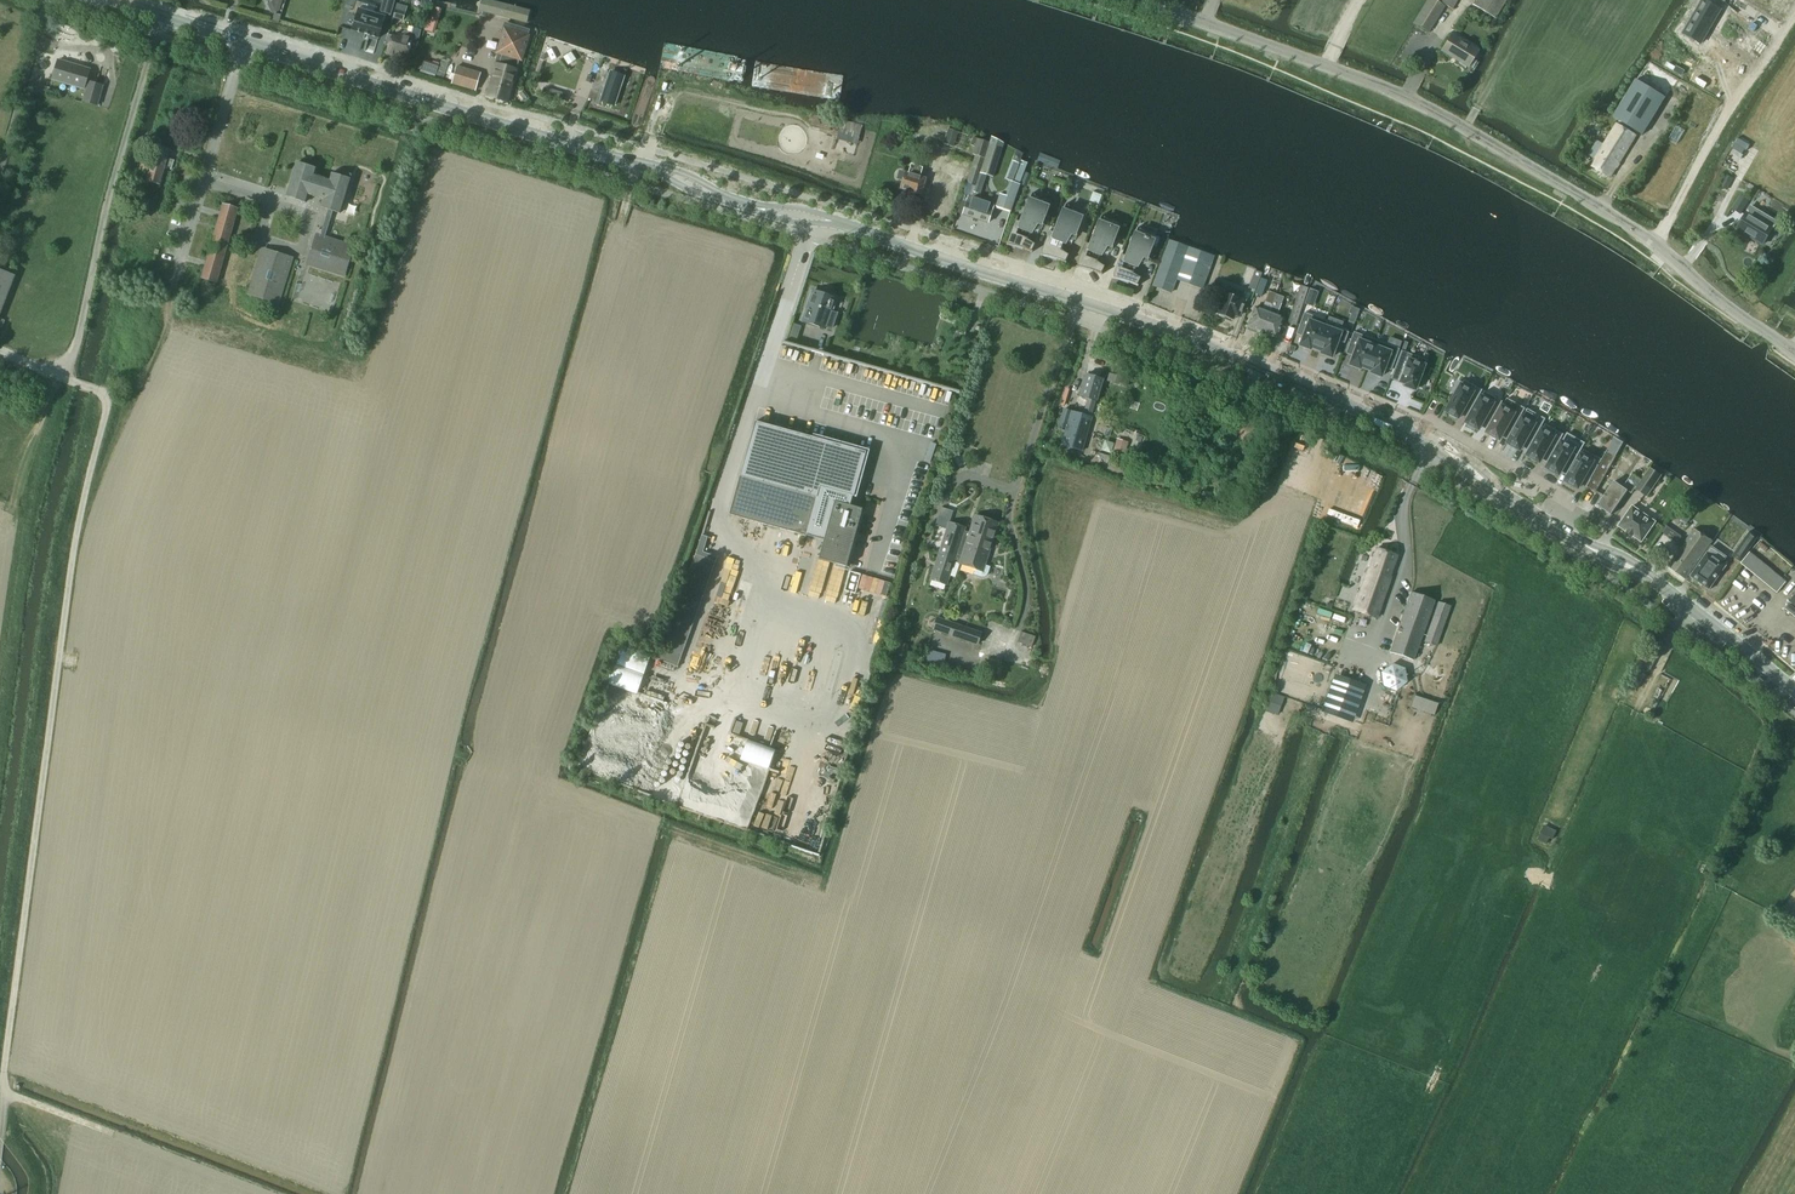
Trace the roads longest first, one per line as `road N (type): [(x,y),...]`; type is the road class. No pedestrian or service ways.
road 1 (track): [(0,1141),(76,536),(108,399),(62,378)]
road 2 (track): [(821,886),(454,753),(59,658)]
road 3 (tertiary): [(1794,353),(1719,301),(1641,232),(1465,126),(1140,0)]
road 4 (secondary): [(1436,447),(1218,352),(847,225)]
road 5 (secondary): [(648,165),(115,0)]
road 6 (track): [(62,378),(76,351),(106,207),(162,16)]
road 7 (track): [(48,0),(0,171)]
road 8 (secondary): [(1794,694),(1677,597)]
road 9 (secondary): [(1677,597),(1620,555),(1566,533)]
road 10 (secondary): [(1566,533),(1597,558),(1677,597)]

